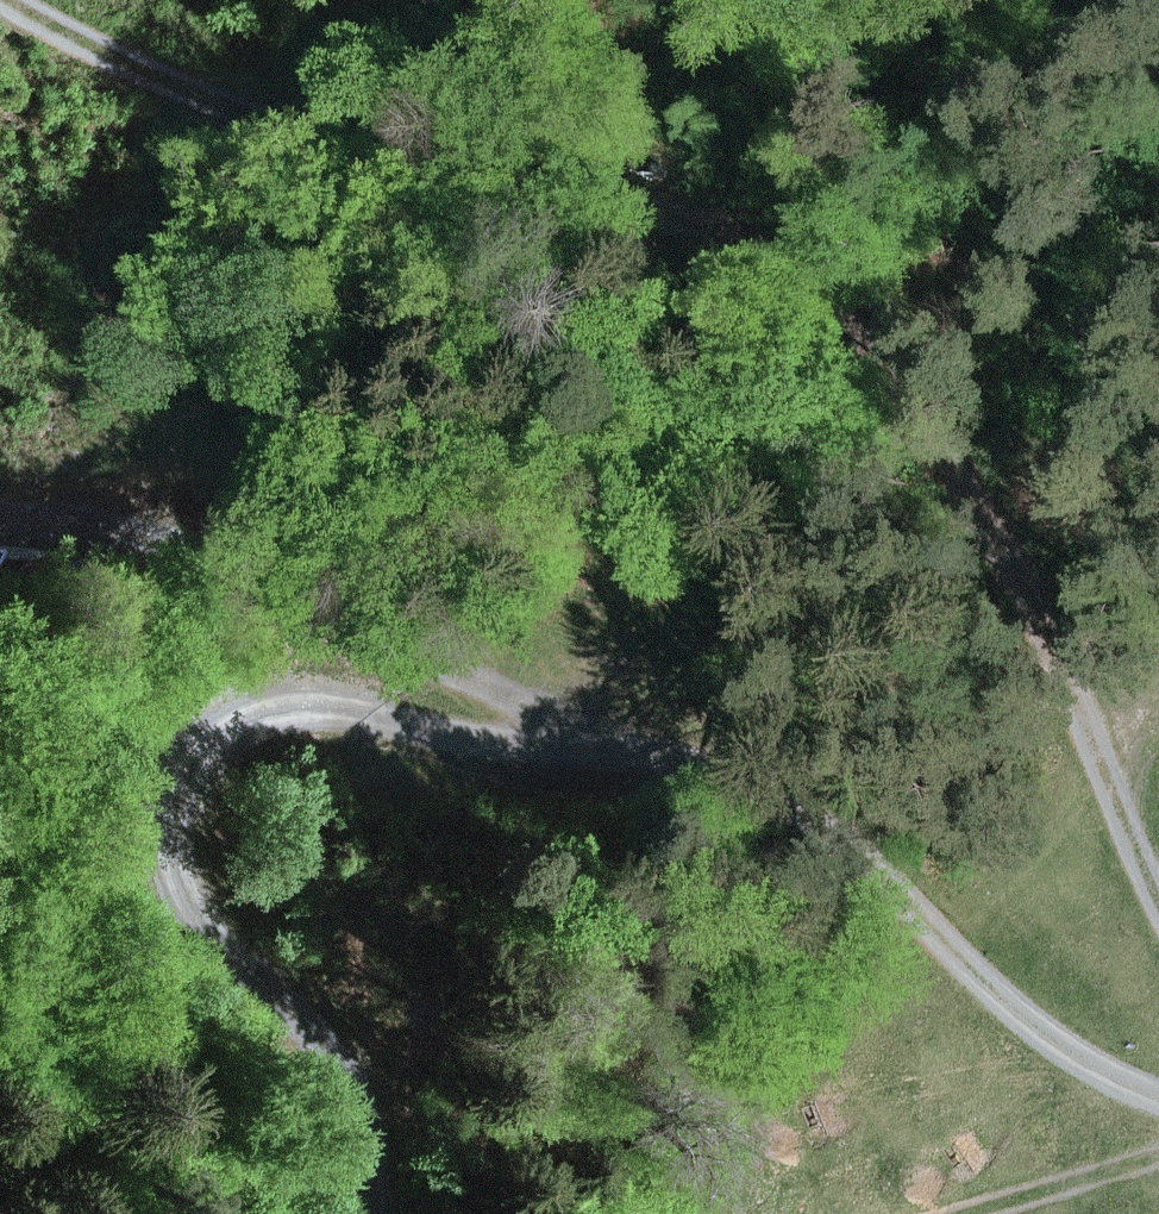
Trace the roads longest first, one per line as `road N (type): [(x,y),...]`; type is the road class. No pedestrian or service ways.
road 1 (track): [(1158,1095),(1057,1039),(883,878),(743,792),(583,751),(258,558),(109,516),(0,510)]
road 2 (track): [(10,0),(142,72),(402,153),(658,201),(783,251),(880,345),(1044,610)]
road 3 (track): [(374,1213),(357,1085),(210,937),(179,877),(176,809),(198,754),(264,713),(337,704),(583,751)]
road 4 (track): [(1158,903),(1044,610),(1087,299),(1158,182)]

